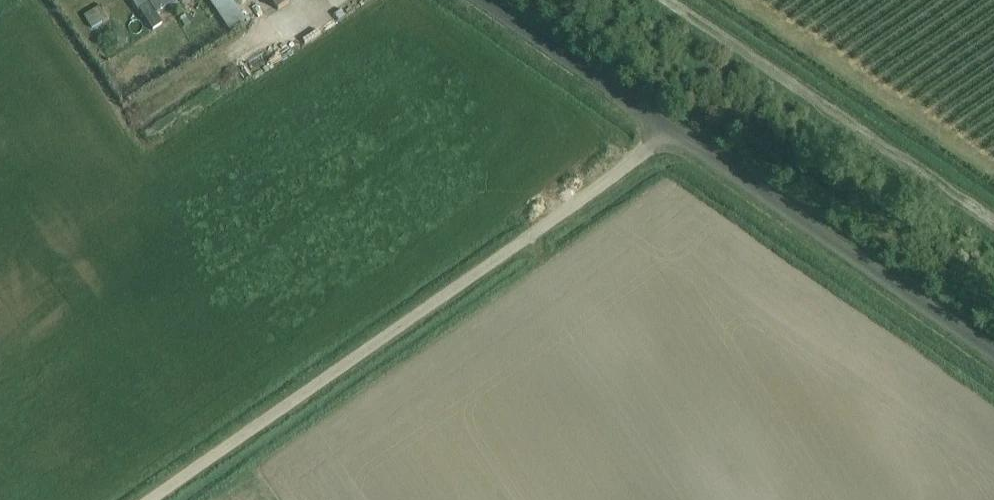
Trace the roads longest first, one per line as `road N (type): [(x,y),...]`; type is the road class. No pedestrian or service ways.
road 1 (unclassified): [(146,499),(652,148),(665,130)]
road 2 (unclassified): [(993,353),(665,130)]
road 3 (unclassified): [(665,130),(478,0)]

